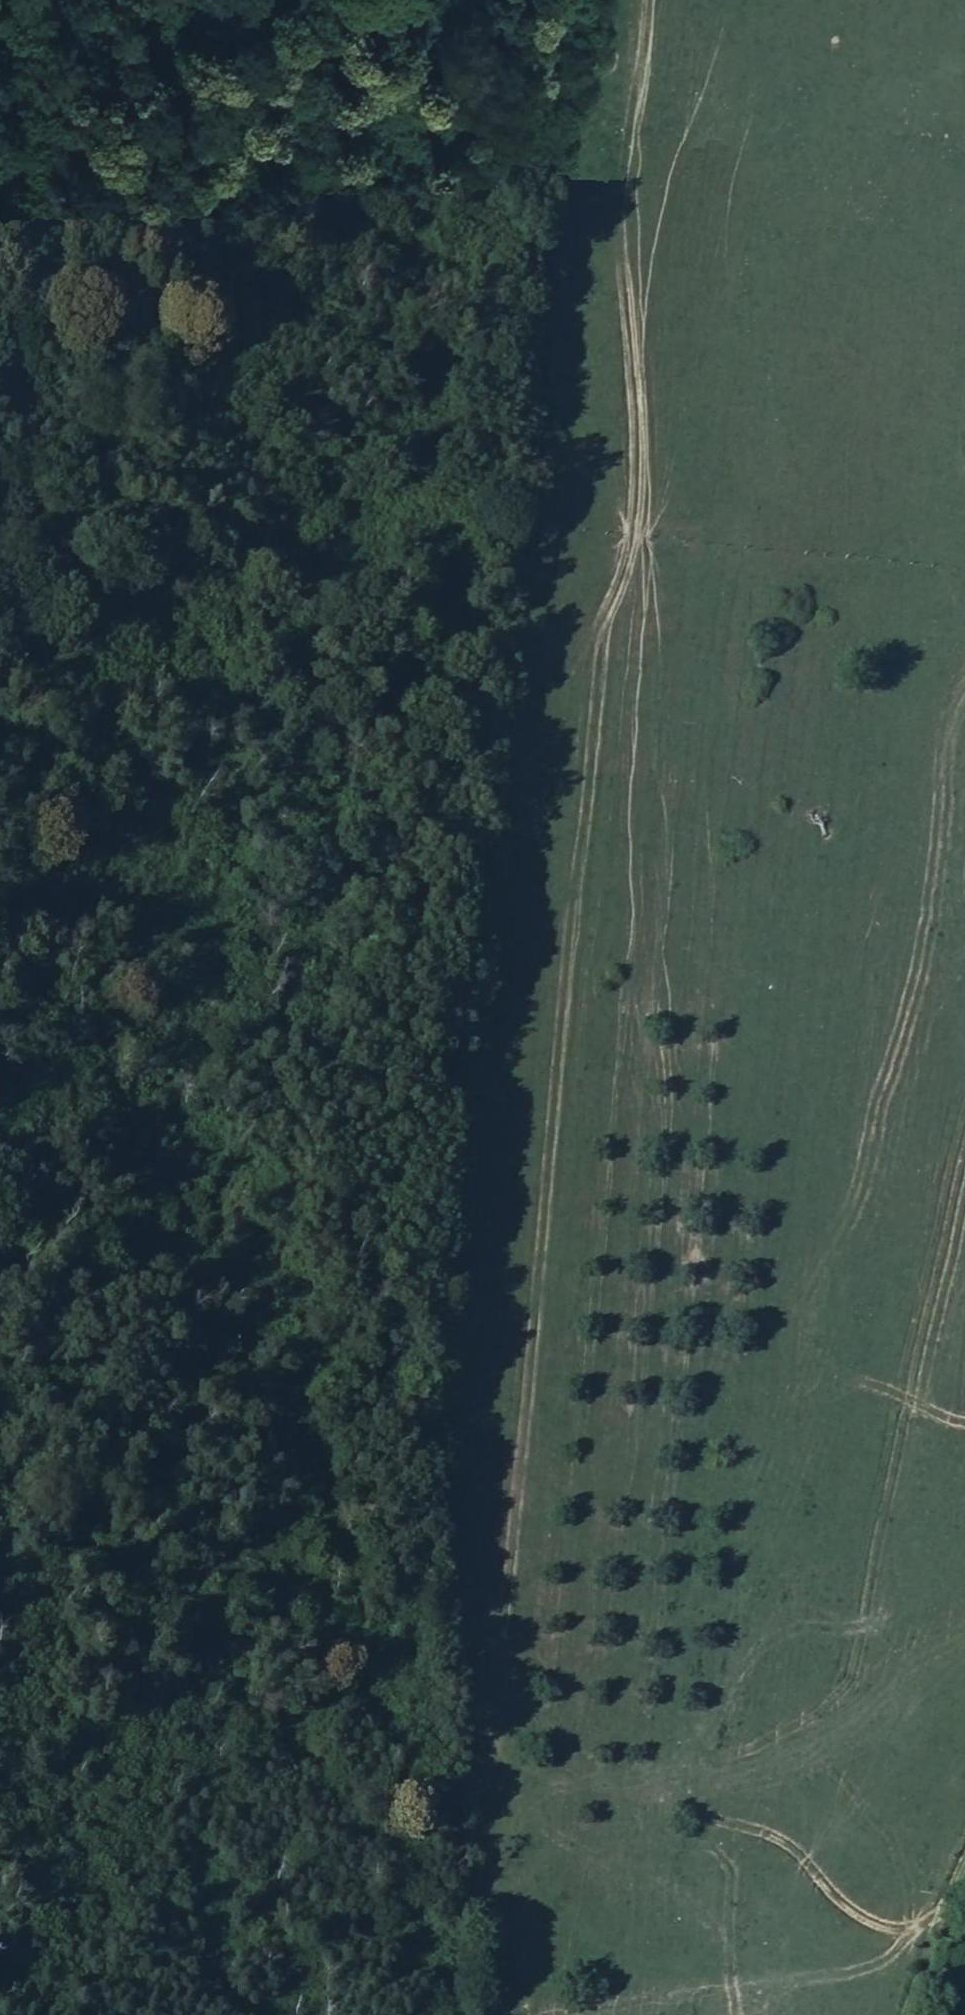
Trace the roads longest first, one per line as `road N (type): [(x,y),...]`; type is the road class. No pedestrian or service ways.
road 1 (track): [(964,1852),(906,2014)]

